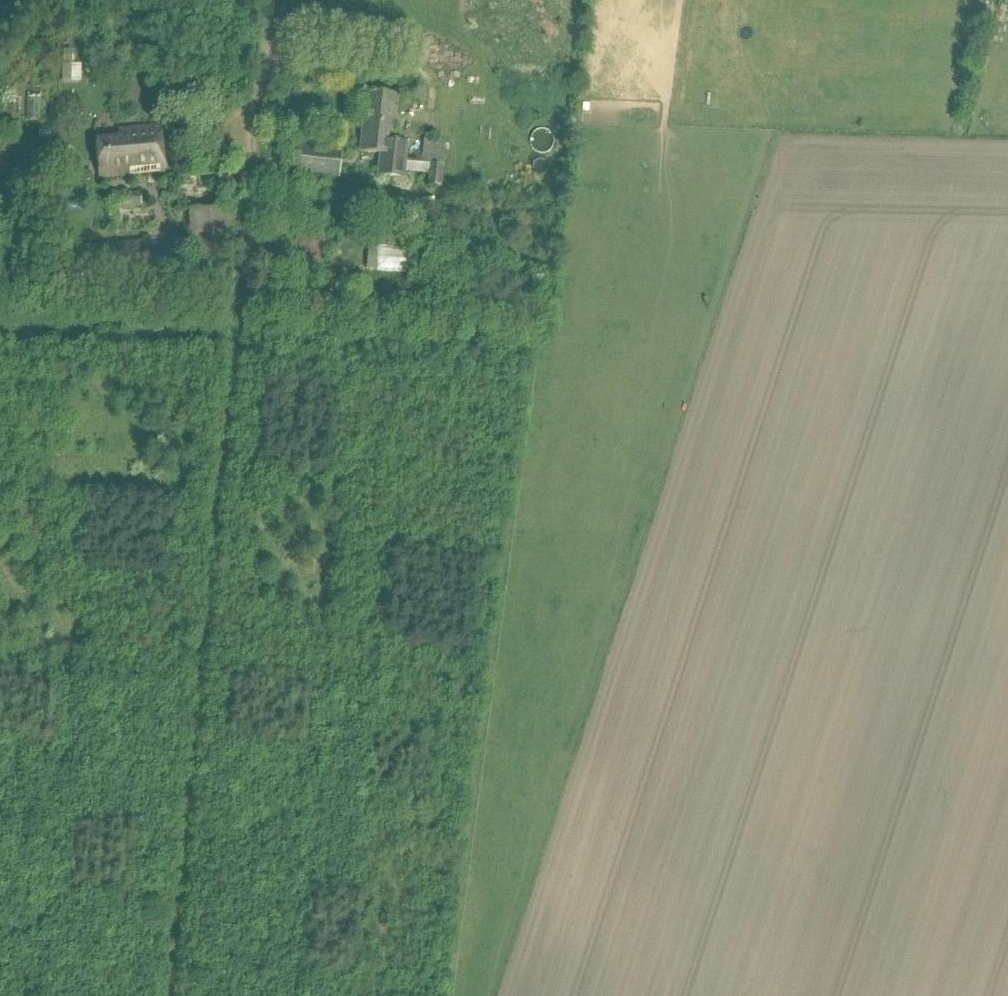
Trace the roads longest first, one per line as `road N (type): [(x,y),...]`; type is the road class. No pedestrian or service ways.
road 1 (track): [(270,0),(251,156)]

